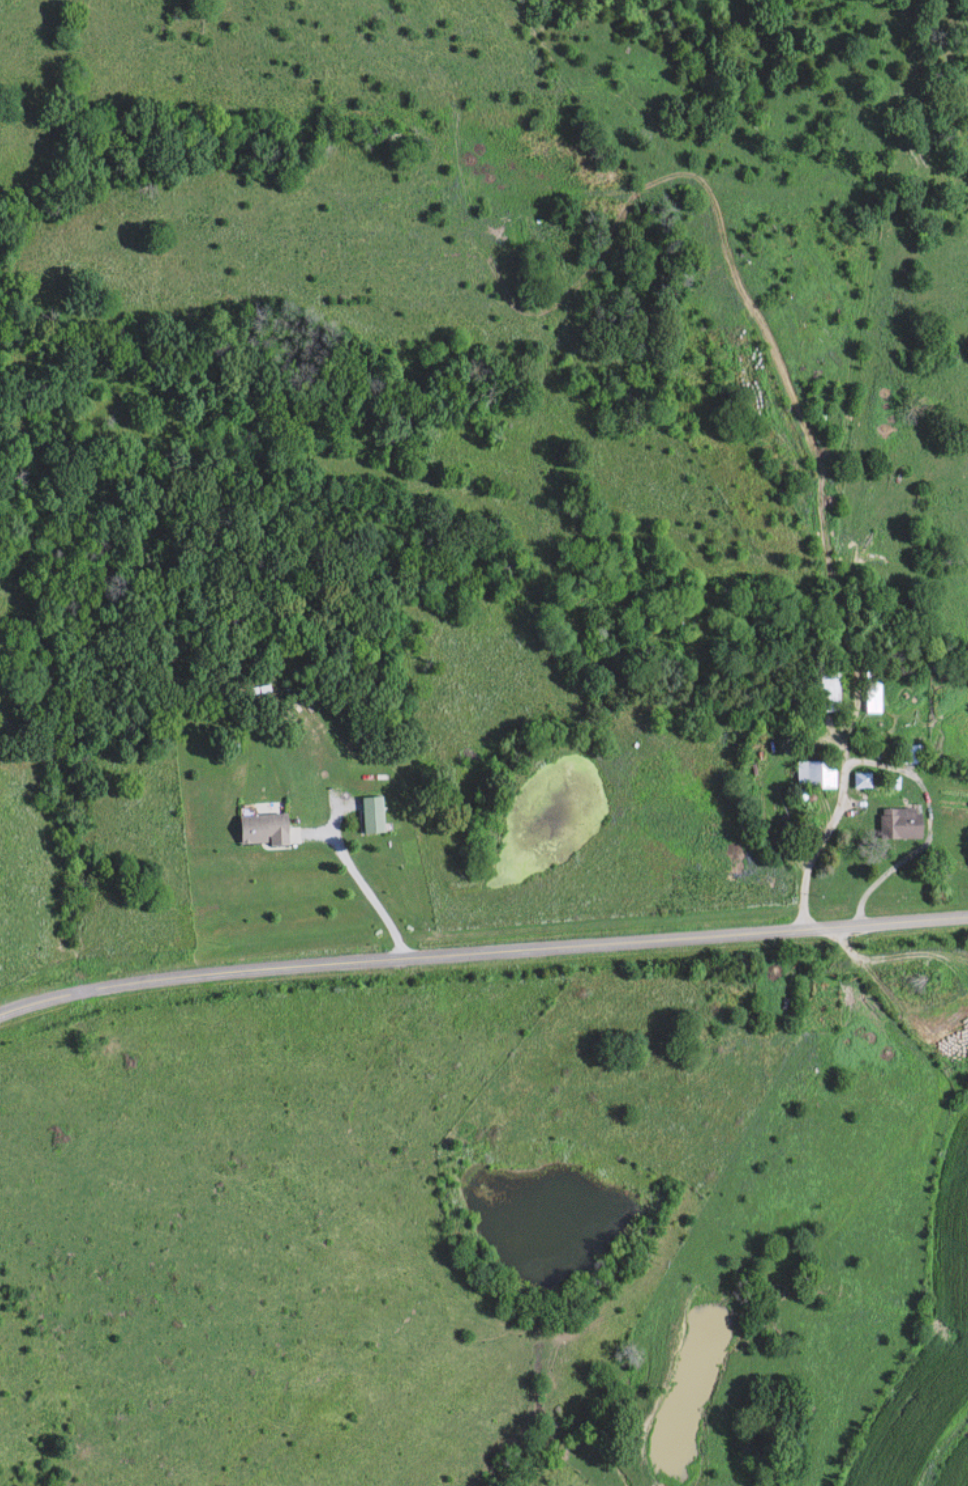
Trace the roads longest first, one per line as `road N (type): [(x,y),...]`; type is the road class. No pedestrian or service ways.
road 1 (residential): [(460,89),(569,180),(704,183),(727,255),(829,476),(853,706),(842,744),(848,805),(808,863),(804,909),(858,956),(967,958)]
road 2 (tertiary): [(0,1011),(129,980),(967,916)]

